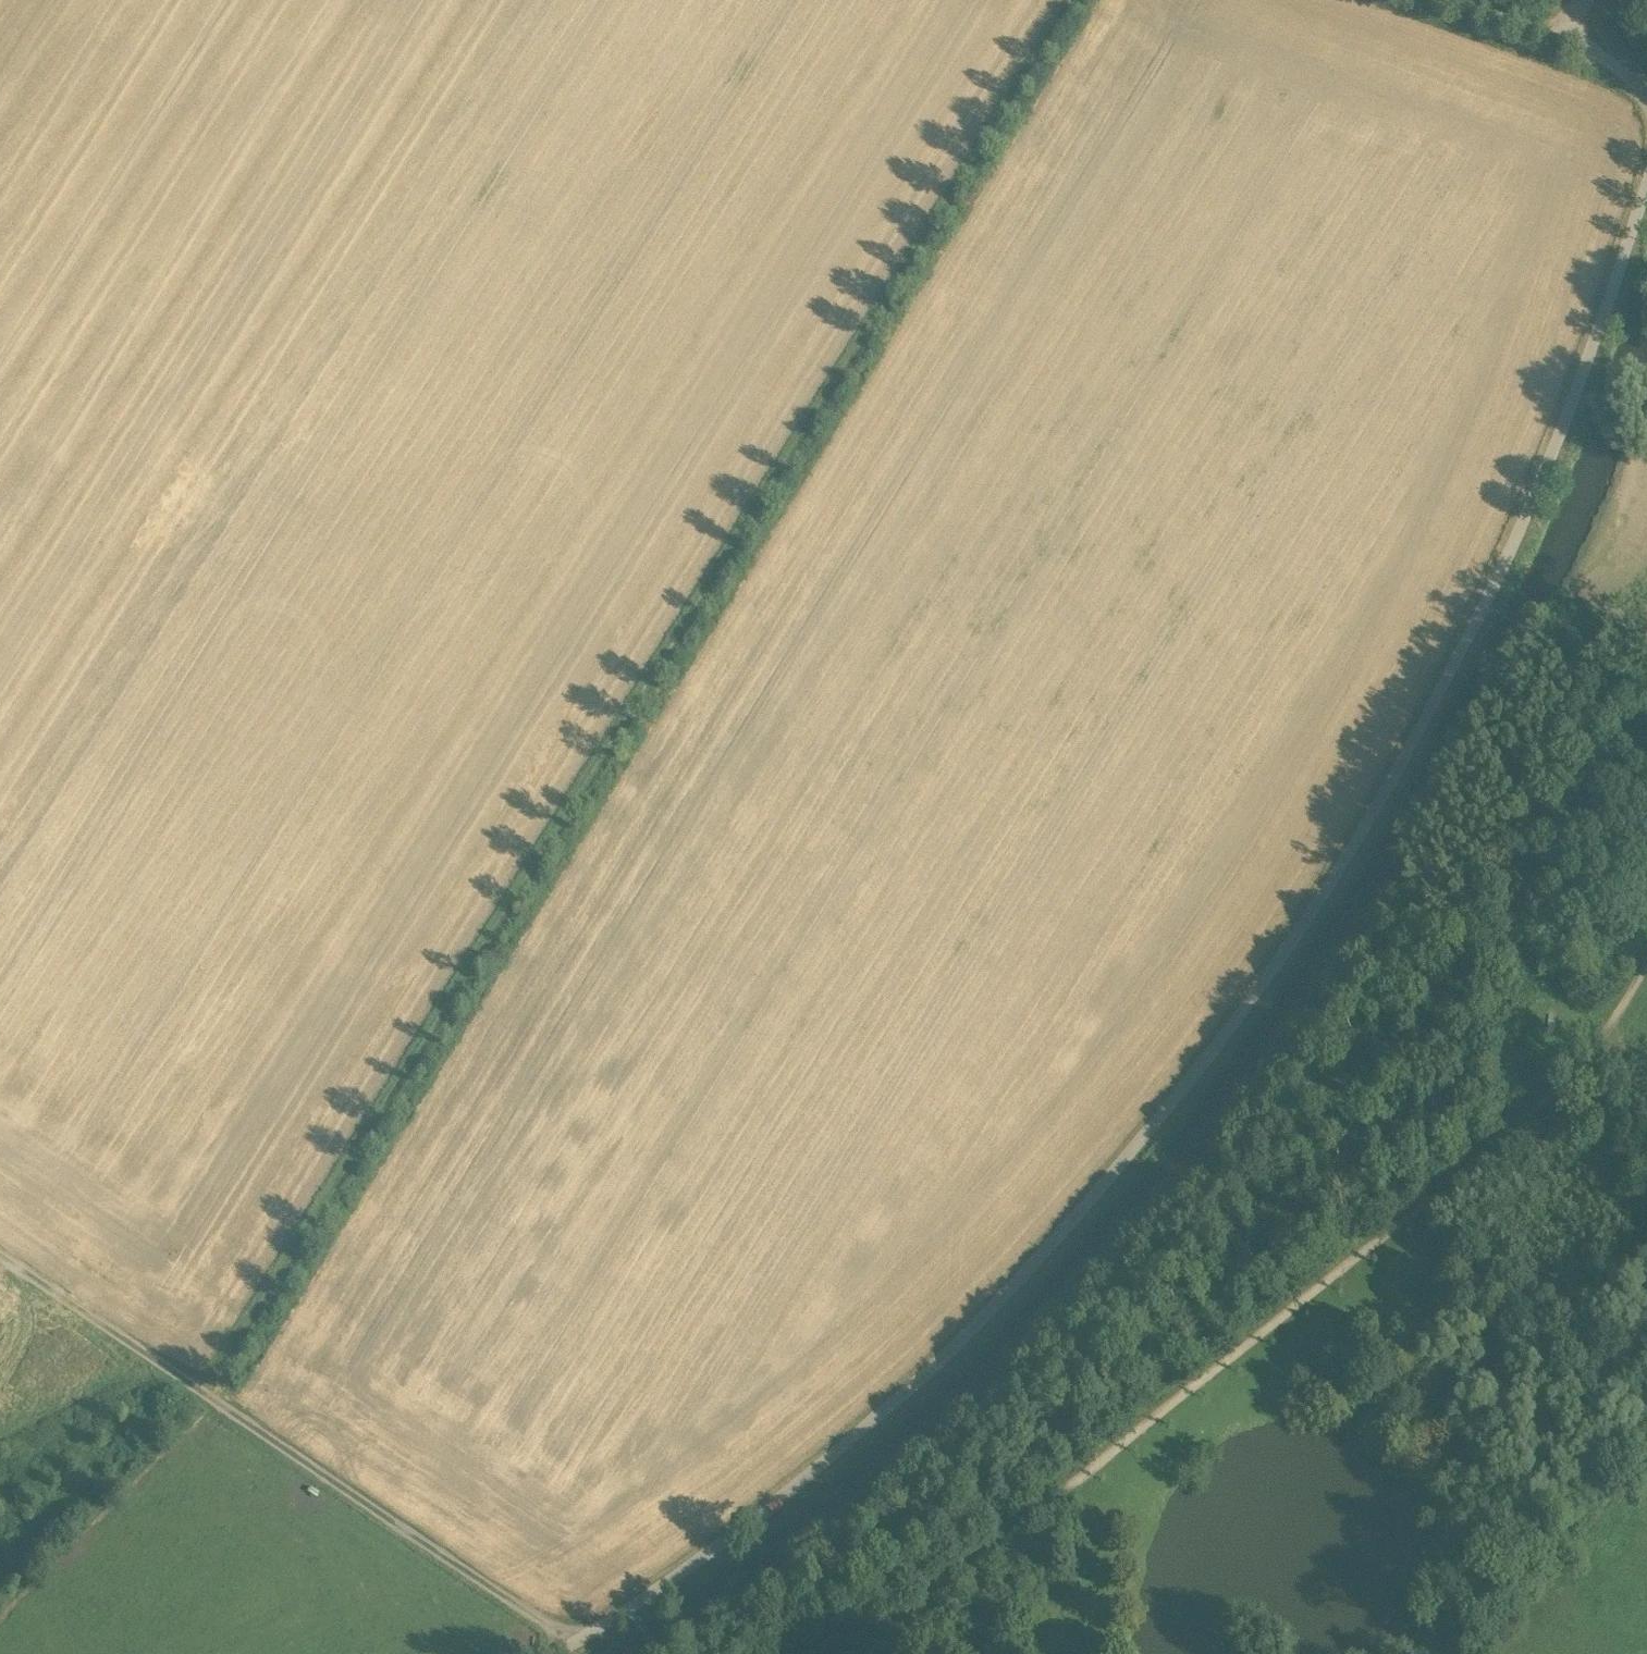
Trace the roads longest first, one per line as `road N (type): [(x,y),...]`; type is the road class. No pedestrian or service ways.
road 1 (track): [(628,1610),(878,1414),(987,1307),(1114,1172),(1280,957),(1382,797),(1493,588),(1600,320),(1646,173)]
road 2 (track): [(1097,0),(515,930),(207,1396)]
road 3 (track): [(574,1641),(0,1259)]
road 4 (track): [(1446,0),(1606,58)]
road 5 (track): [(1646,96),(1580,36),(1588,0)]

